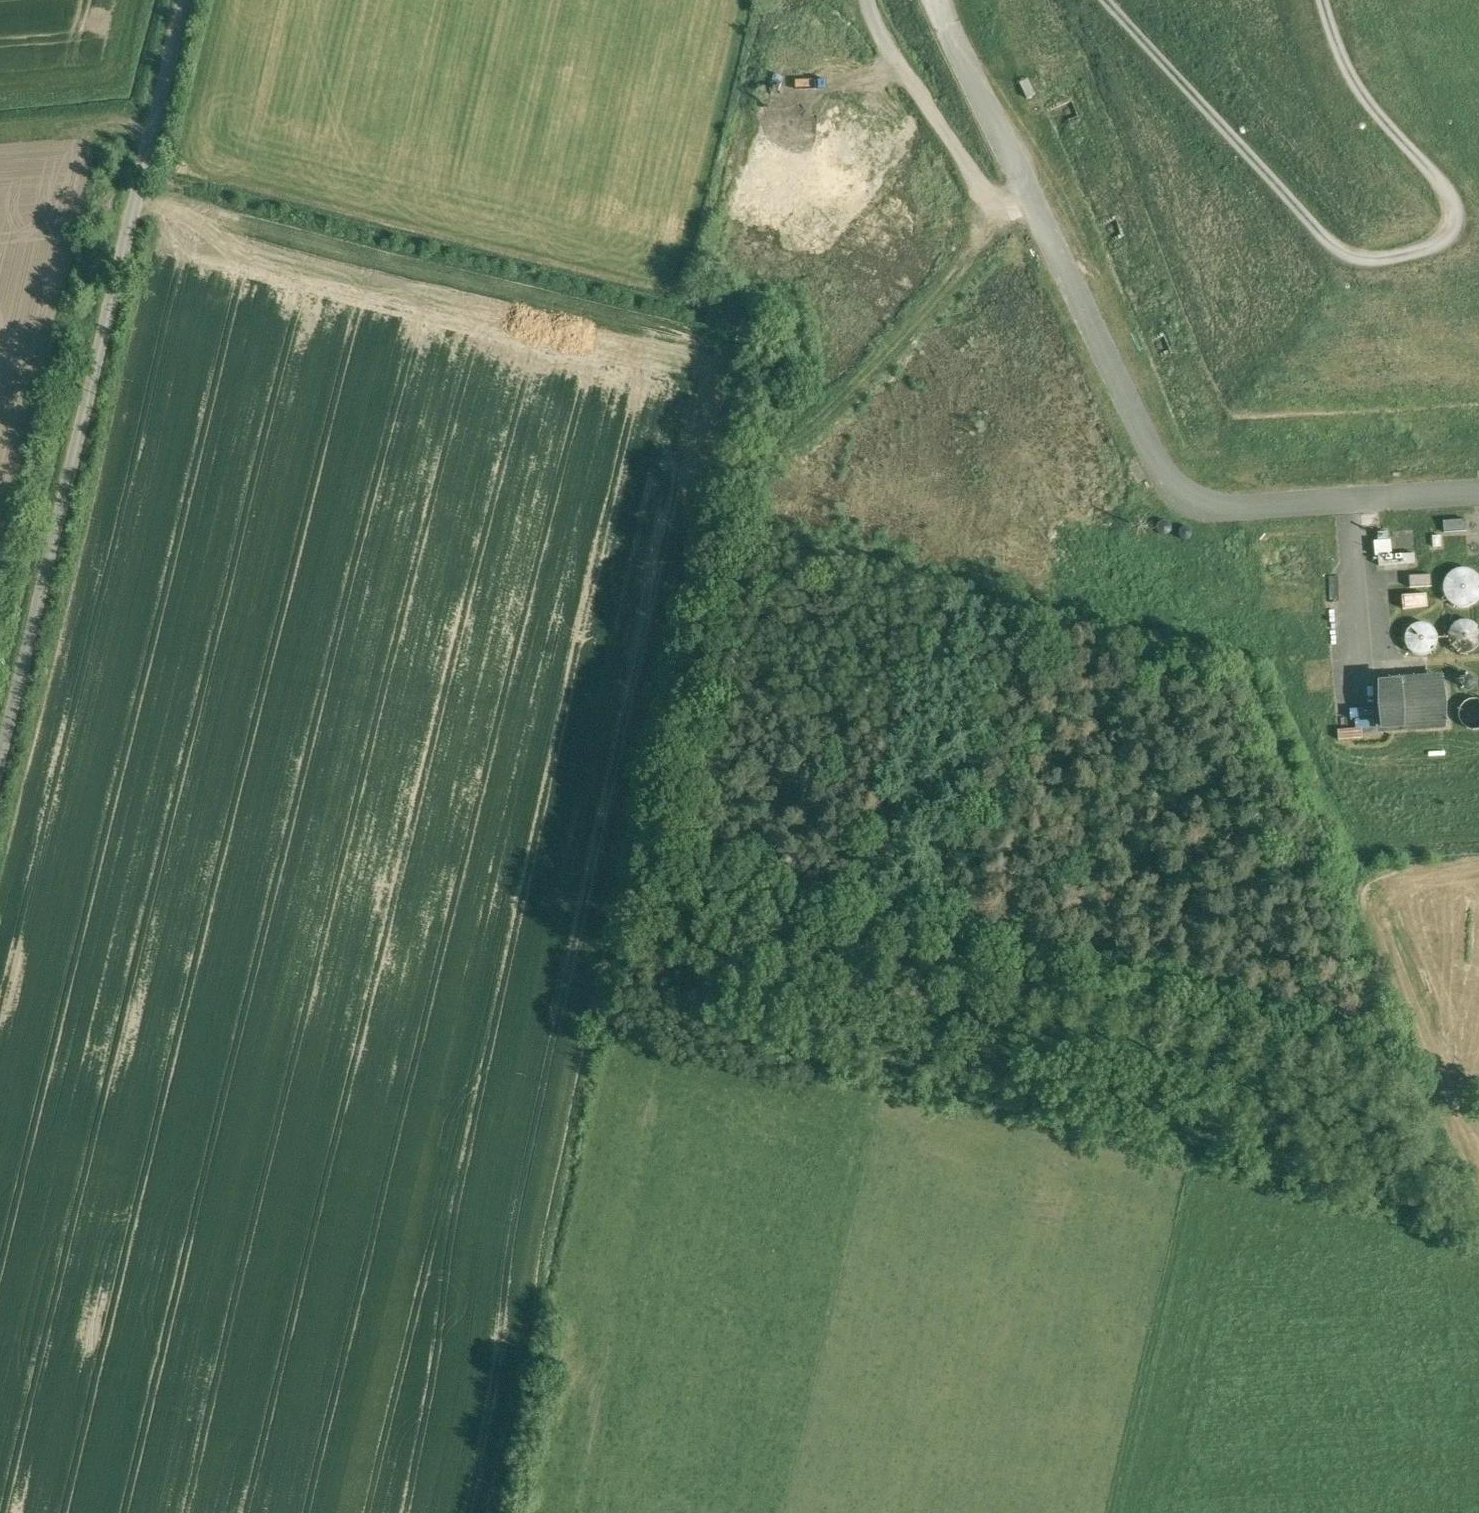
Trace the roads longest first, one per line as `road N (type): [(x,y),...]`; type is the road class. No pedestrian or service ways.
road 1 (unclassified): [(185,0),(0,763)]
road 2 (track): [(1322,0),(1333,48),(1374,124),(1455,213),(1450,243),(1433,256),(1341,263),(1107,0)]
road 3 (track): [(1033,199),(1005,204),(970,165),(902,72),(863,0)]

